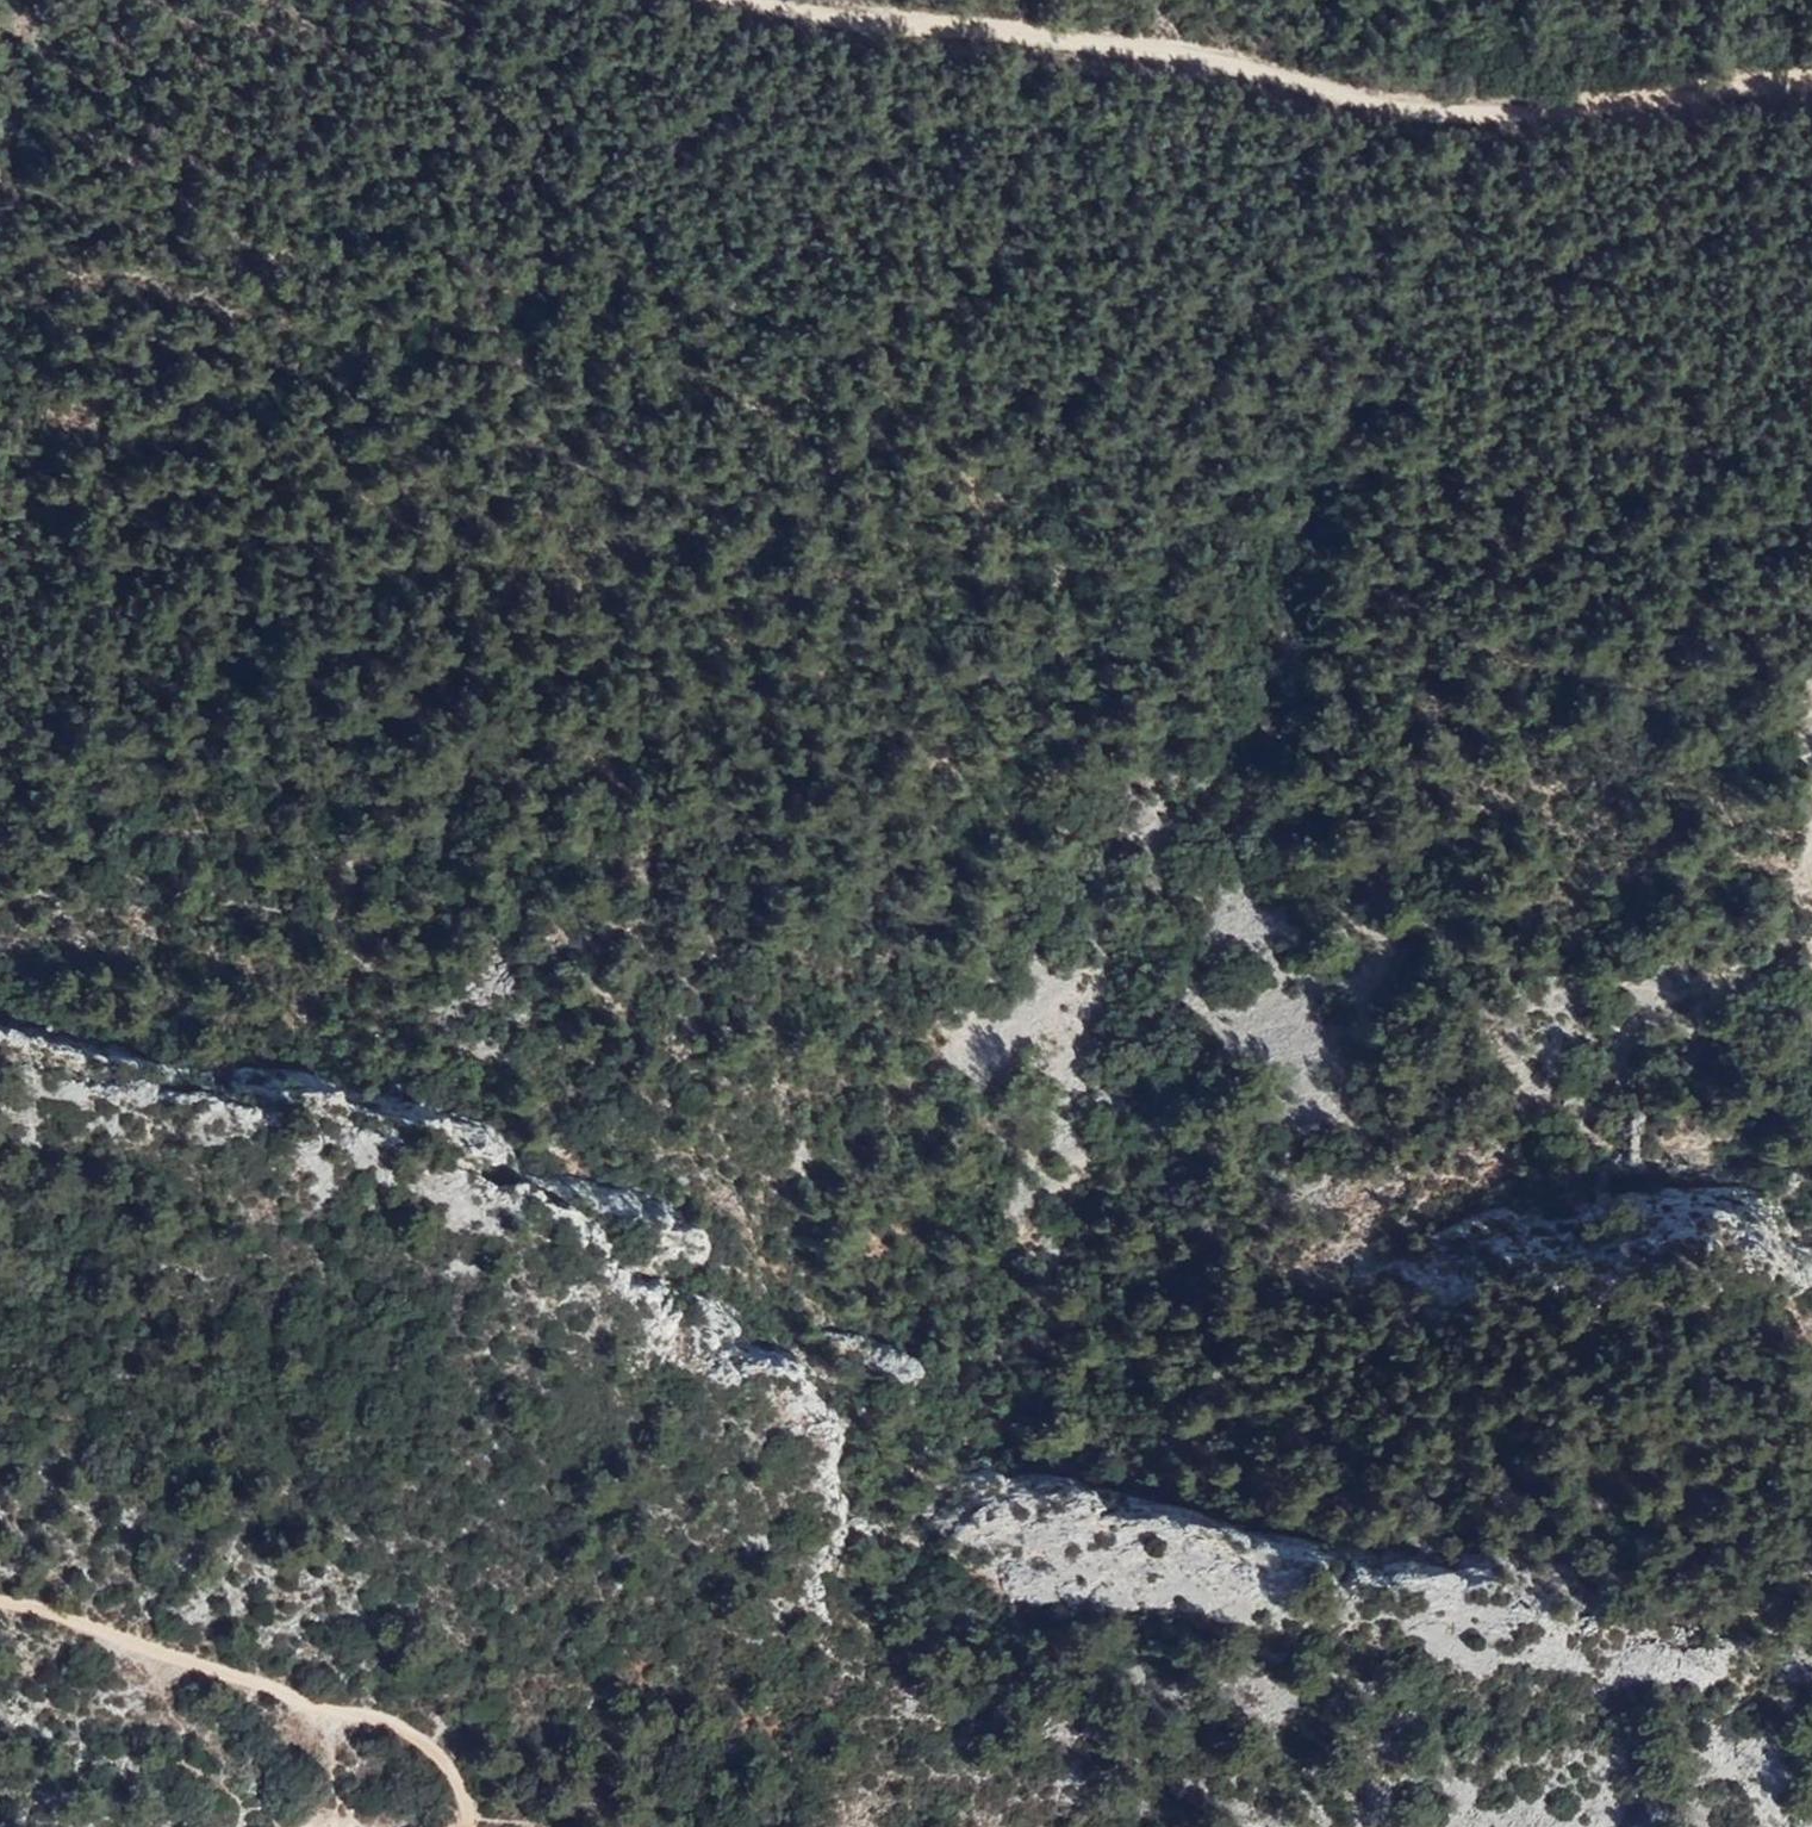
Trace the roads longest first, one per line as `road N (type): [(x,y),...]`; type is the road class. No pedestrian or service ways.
road 1 (track): [(1811,85),(1634,110),(1418,111),(1285,77),(800,0)]
road 2 (track): [(469,1826),(446,1759),(398,1721),(328,1710),(0,1603)]

